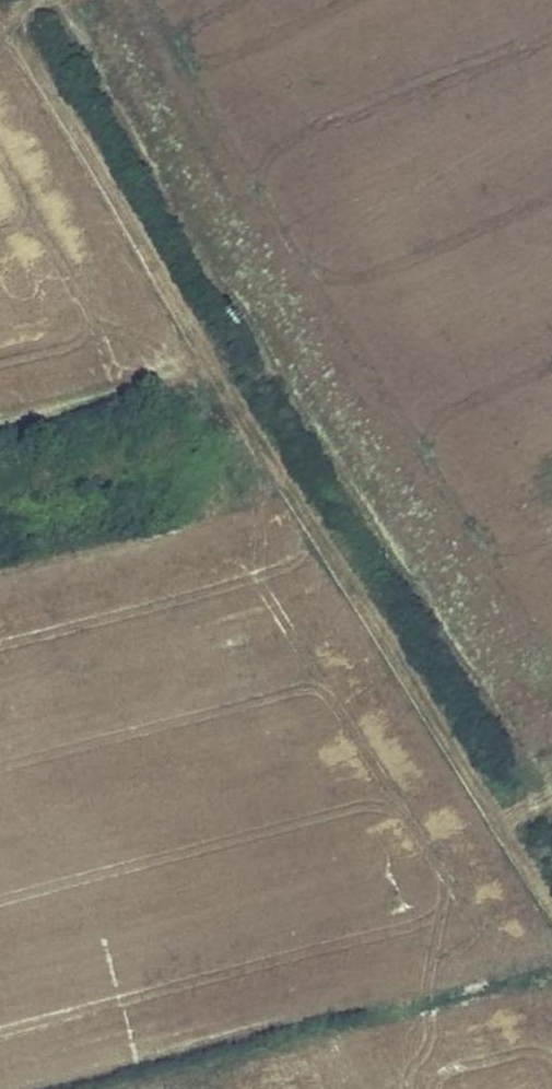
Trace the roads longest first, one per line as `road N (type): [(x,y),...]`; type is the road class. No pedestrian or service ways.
road 1 (track): [(551,880),(265,432),(39,55),(30,24),(43,0)]

